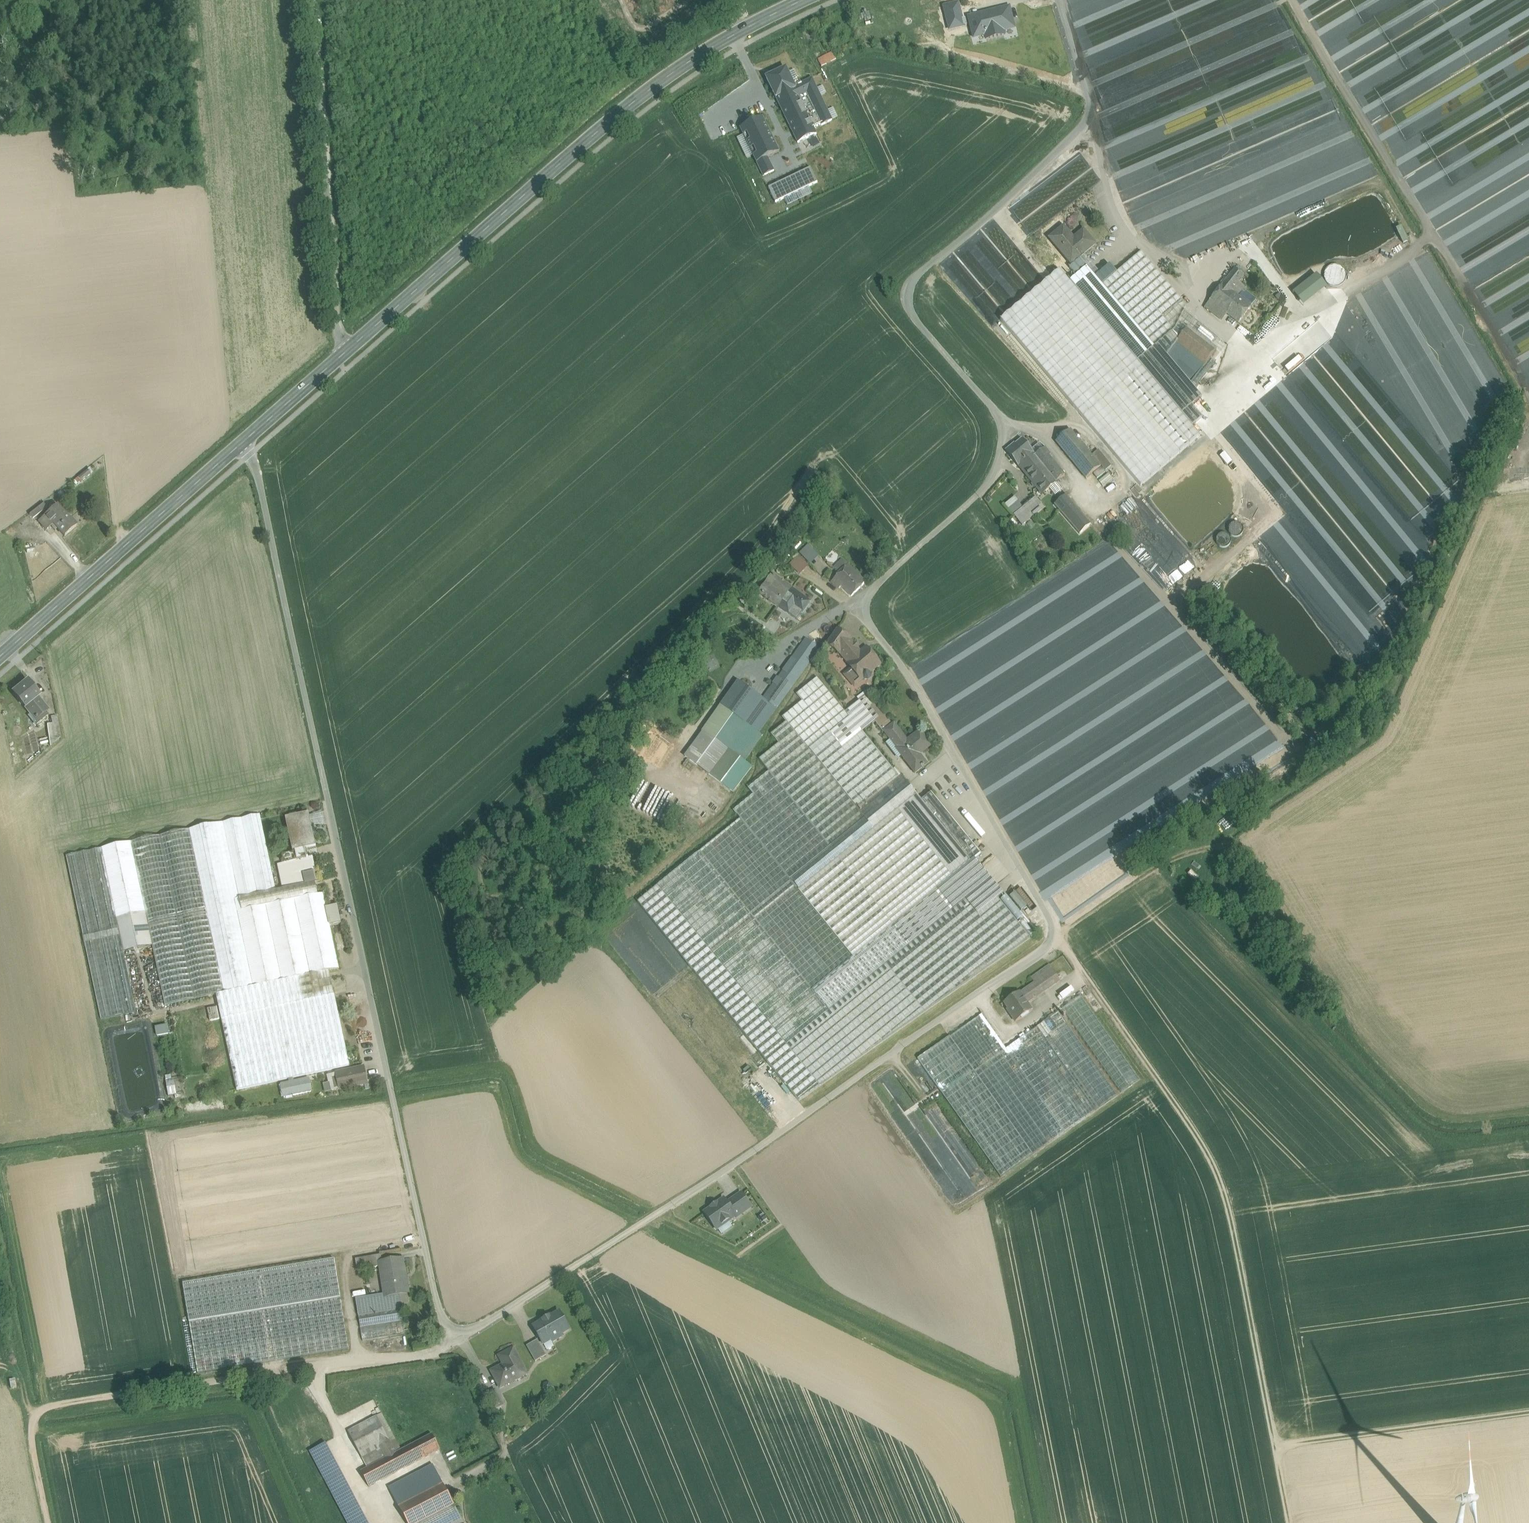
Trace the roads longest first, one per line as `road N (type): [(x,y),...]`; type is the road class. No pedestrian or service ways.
road 1 (unclassified): [(1059,0),(1089,118),(909,288),(917,320),(996,412),(998,457),(976,497),(872,590),(865,607),(1046,912),(1049,940),(764,1144),(487,1323),(457,1329)]
road 2 (unclassified): [(242,443),(259,479),(441,1315),(457,1329)]
road 3 (secondary): [(345,352),(613,118),(703,53),(804,0)]
road 4 (track): [(1052,927),(1221,1181),(1279,1450)]
road 5 (track): [(423,1355),(54,1405),(34,1416),(31,1437),(48,1522)]
road 6 (unclassified): [(312,0),(335,324),(345,352)]
road 7 (secondary): [(0,657),(242,443)]
road 8 (track): [(1528,1413),(1279,1450)]
road 9 (secondary): [(242,443),(345,352)]

